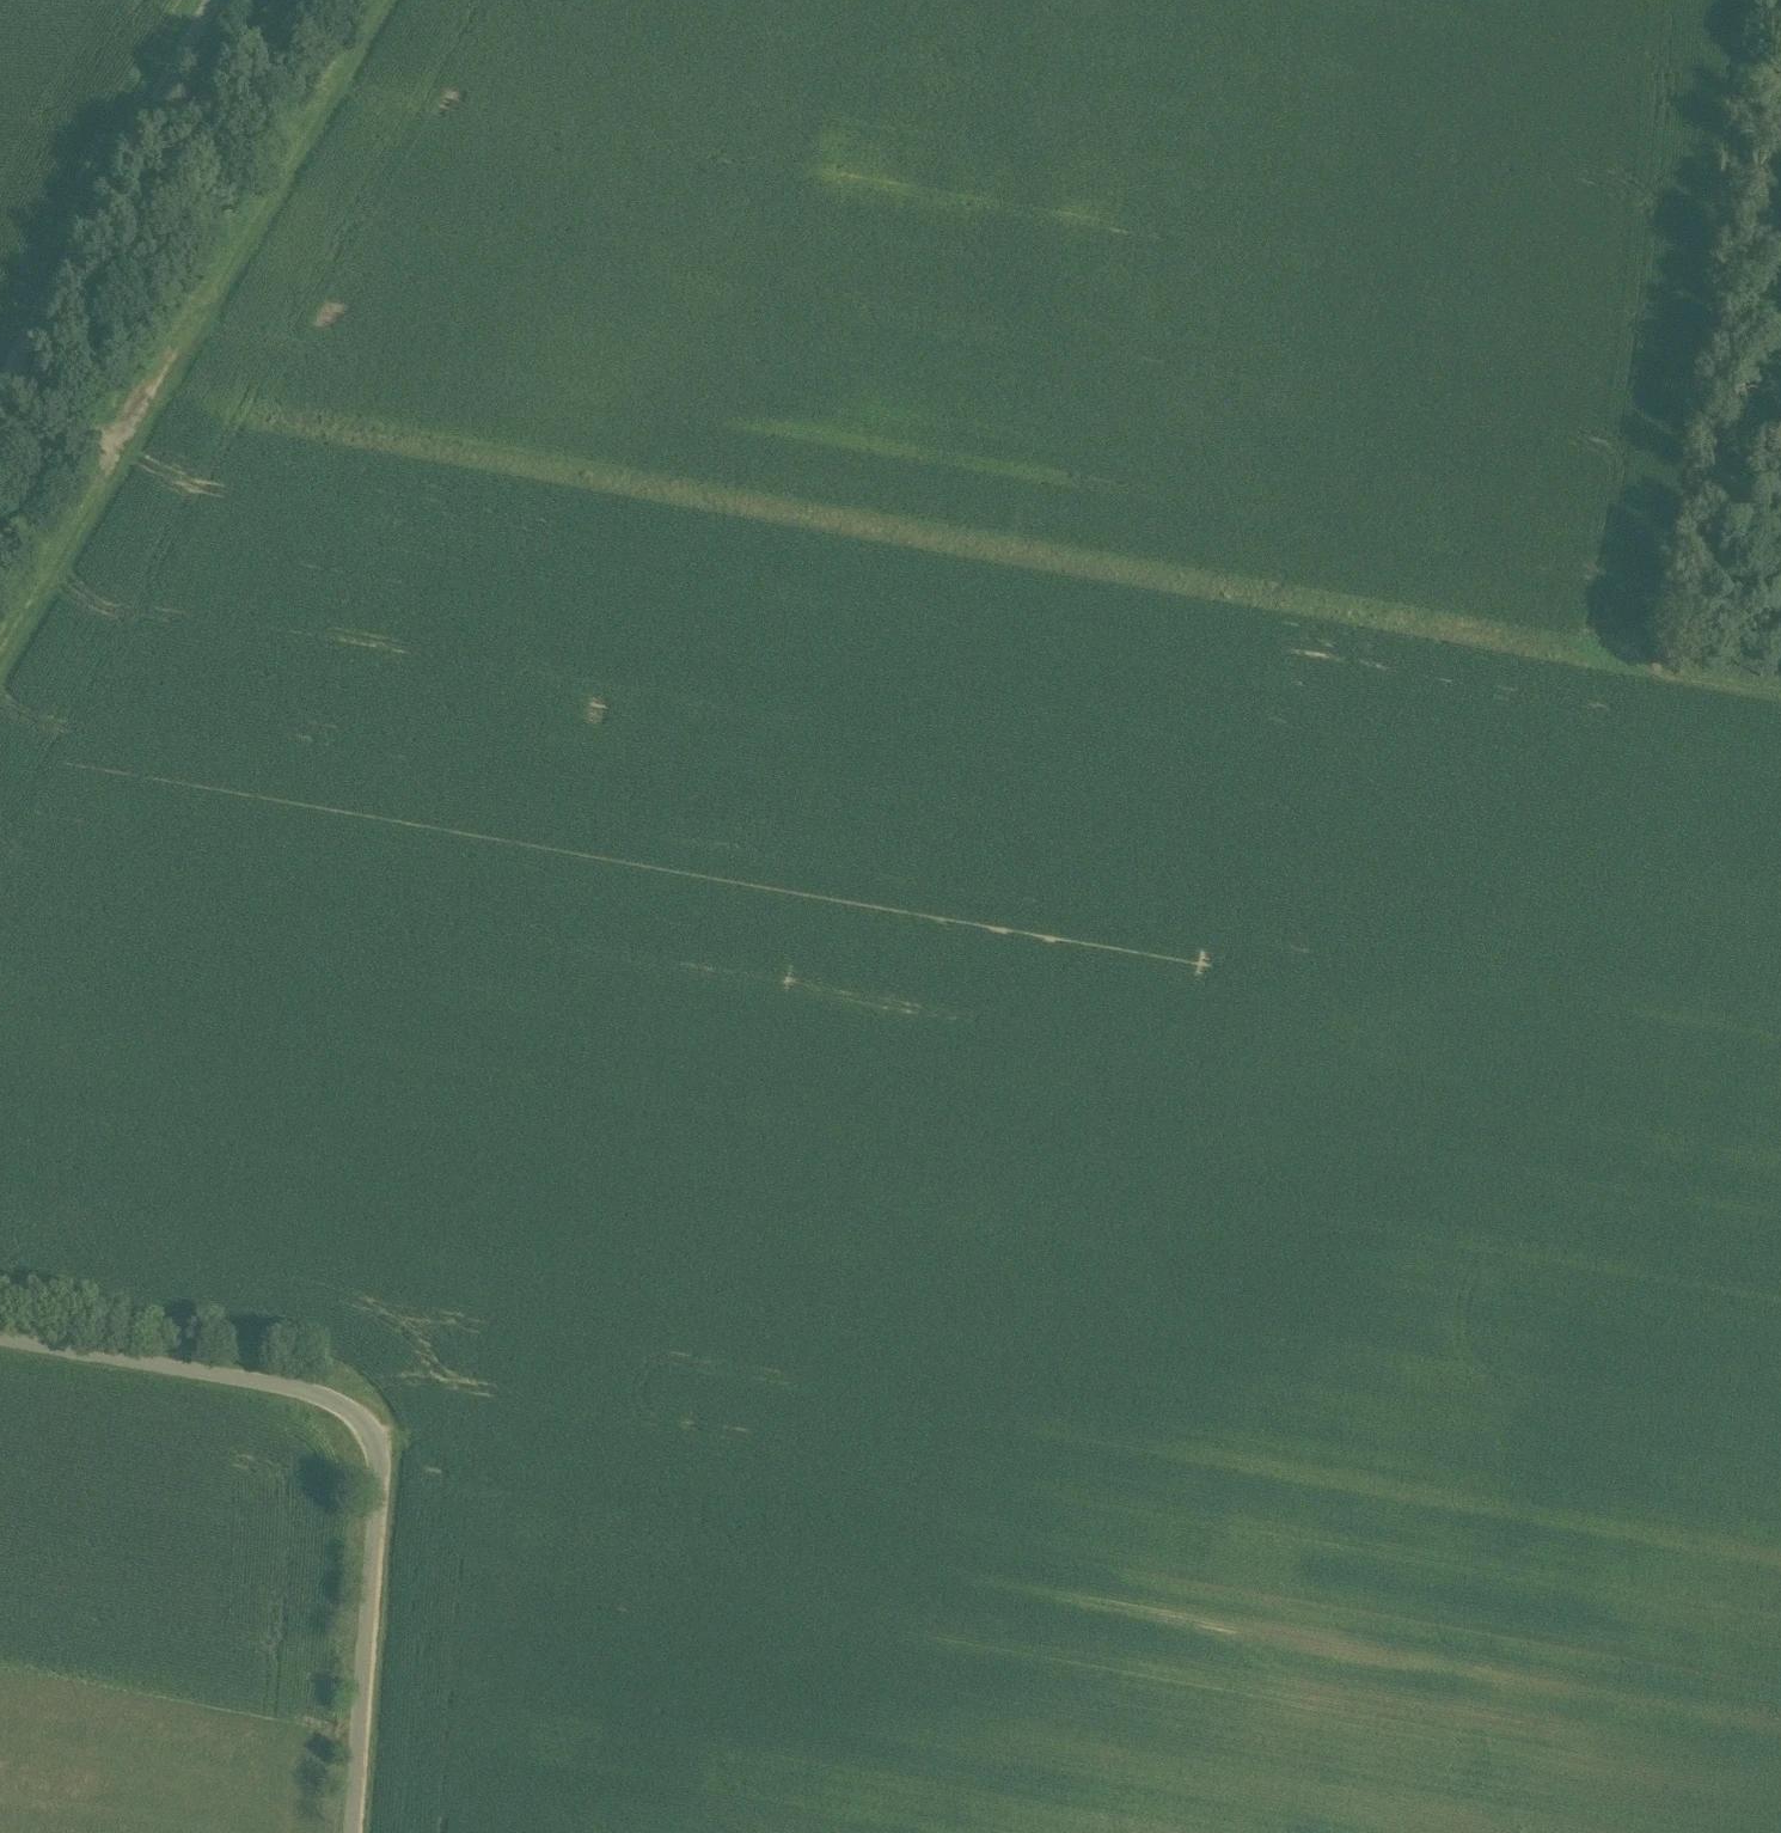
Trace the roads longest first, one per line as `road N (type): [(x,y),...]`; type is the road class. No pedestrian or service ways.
road 1 (unclassified): [(0,1323),(316,1380),(357,1412),(379,1462),(347,1832)]
road 2 (unclassified): [(228,0),(0,413)]

